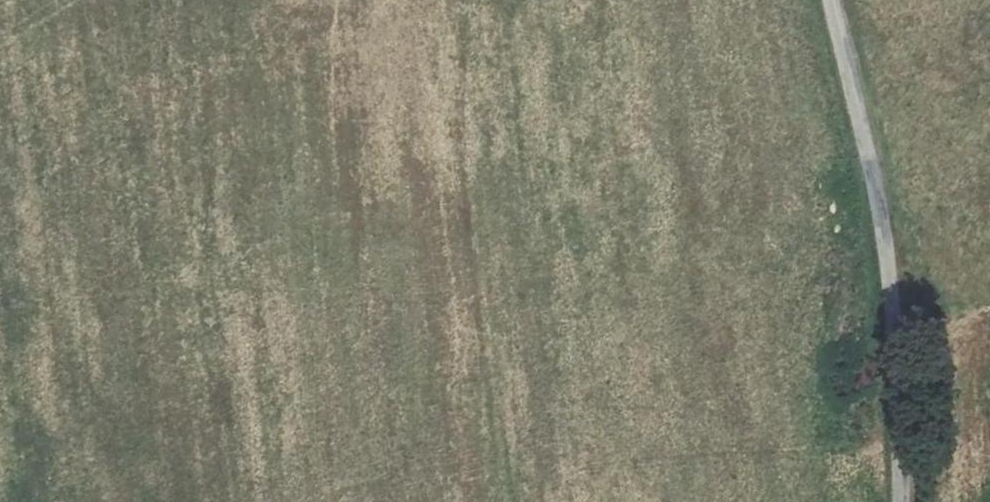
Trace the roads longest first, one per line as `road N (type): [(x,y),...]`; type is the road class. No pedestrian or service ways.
road 1 (unclassified): [(901,501),(879,210),(830,0)]

